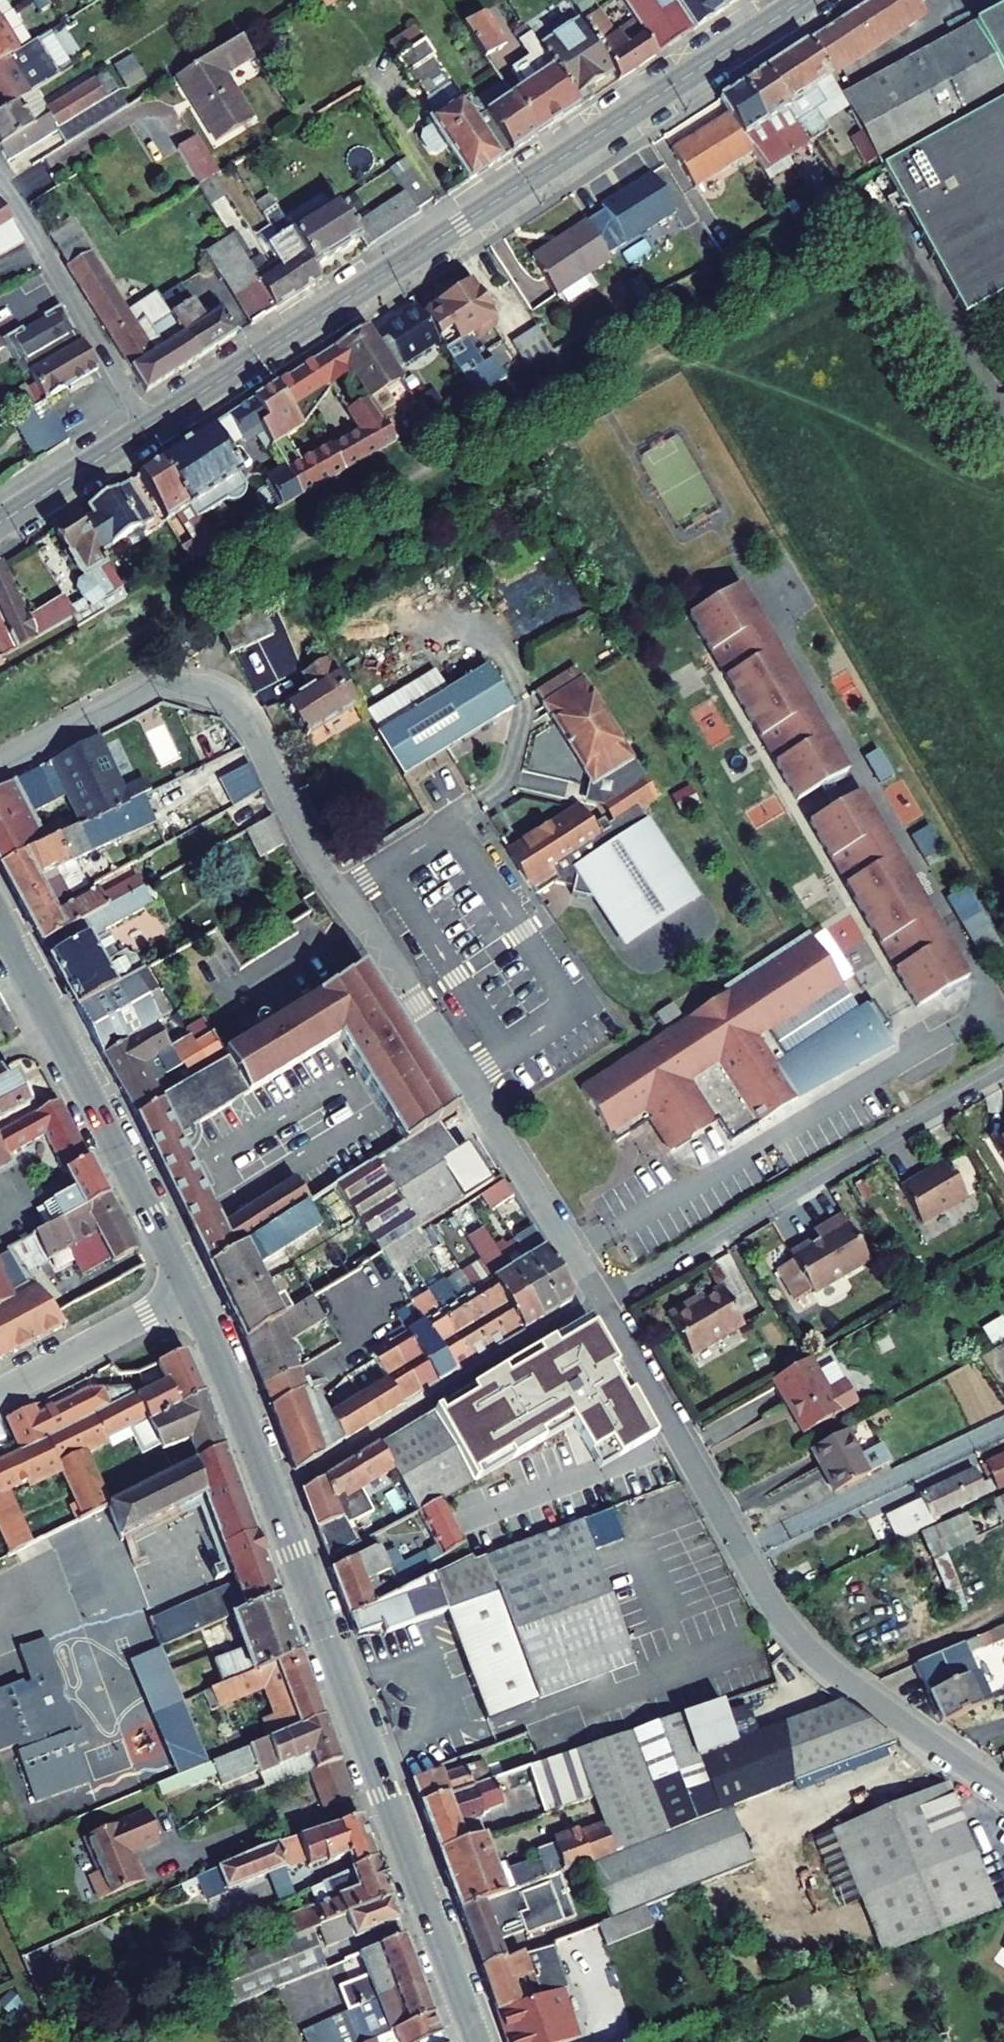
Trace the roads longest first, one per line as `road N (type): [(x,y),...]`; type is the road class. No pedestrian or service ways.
road 1 (residential): [(0,767),(157,687),(207,688),(233,703),(312,854),(466,1077),(601,1300)]
road 2 (tertiary): [(147,427),(803,0)]
road 3 (residential): [(601,1300),(792,1631),(833,1671),(1003,1791)]
road 4 (secondary): [(274,1500),(477,2041)]
road 5 (residential): [(1003,1066),(601,1300)]
road 6 (secondary): [(0,927),(190,1292)]
road 7 (residential): [(601,1300),(274,1500)]
road 8 (residential): [(147,427),(0,180)]
road 9 (secondary): [(190,1292),(274,1500)]
road 10 (residential): [(0,1393),(190,1292)]
road 11 (tertiary): [(0,523),(147,427)]

